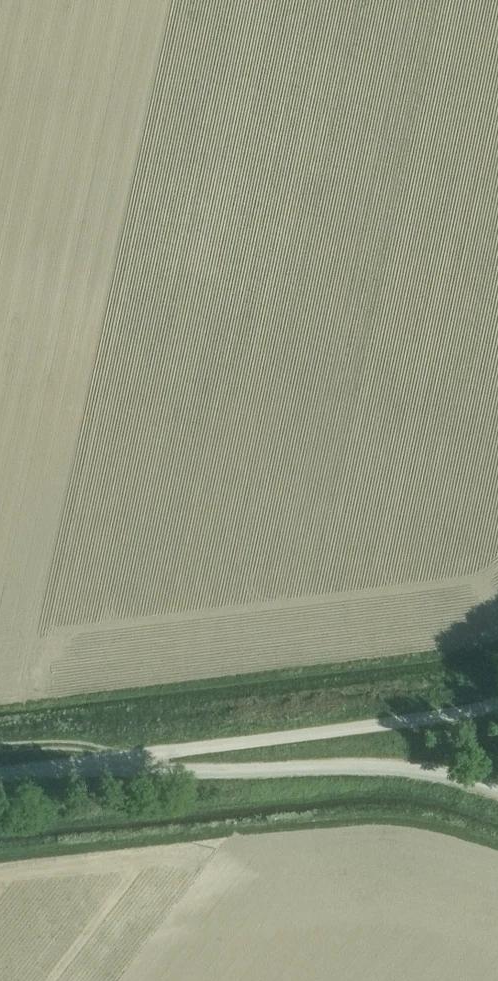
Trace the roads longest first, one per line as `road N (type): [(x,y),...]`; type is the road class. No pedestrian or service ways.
road 1 (unclassified): [(64,768),(497,704)]
road 2 (unclassified): [(64,768),(381,768),(497,788)]

